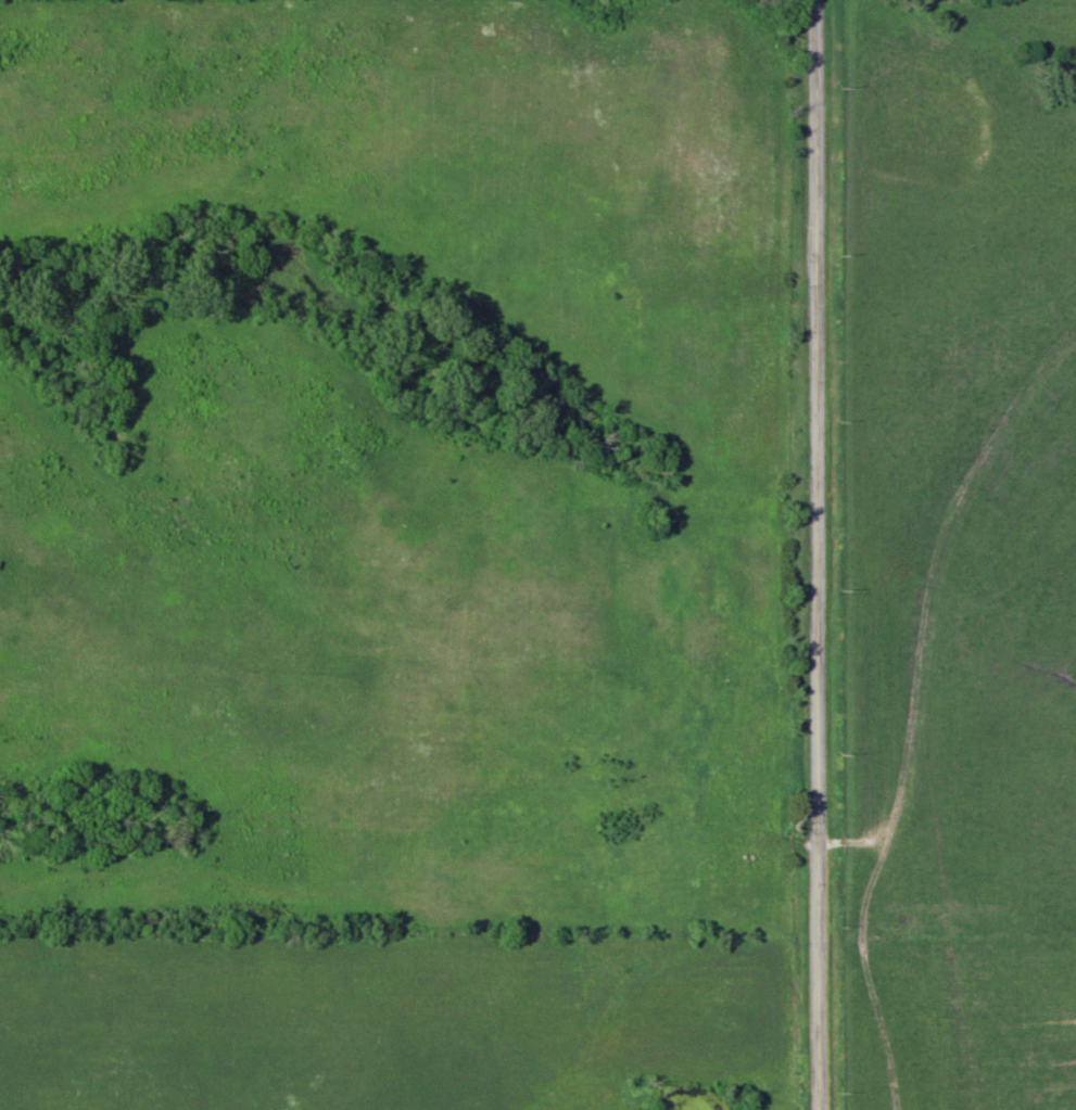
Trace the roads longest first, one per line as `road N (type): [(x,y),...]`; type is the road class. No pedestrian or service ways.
road 1 (residential): [(818,1109),(814,0)]

